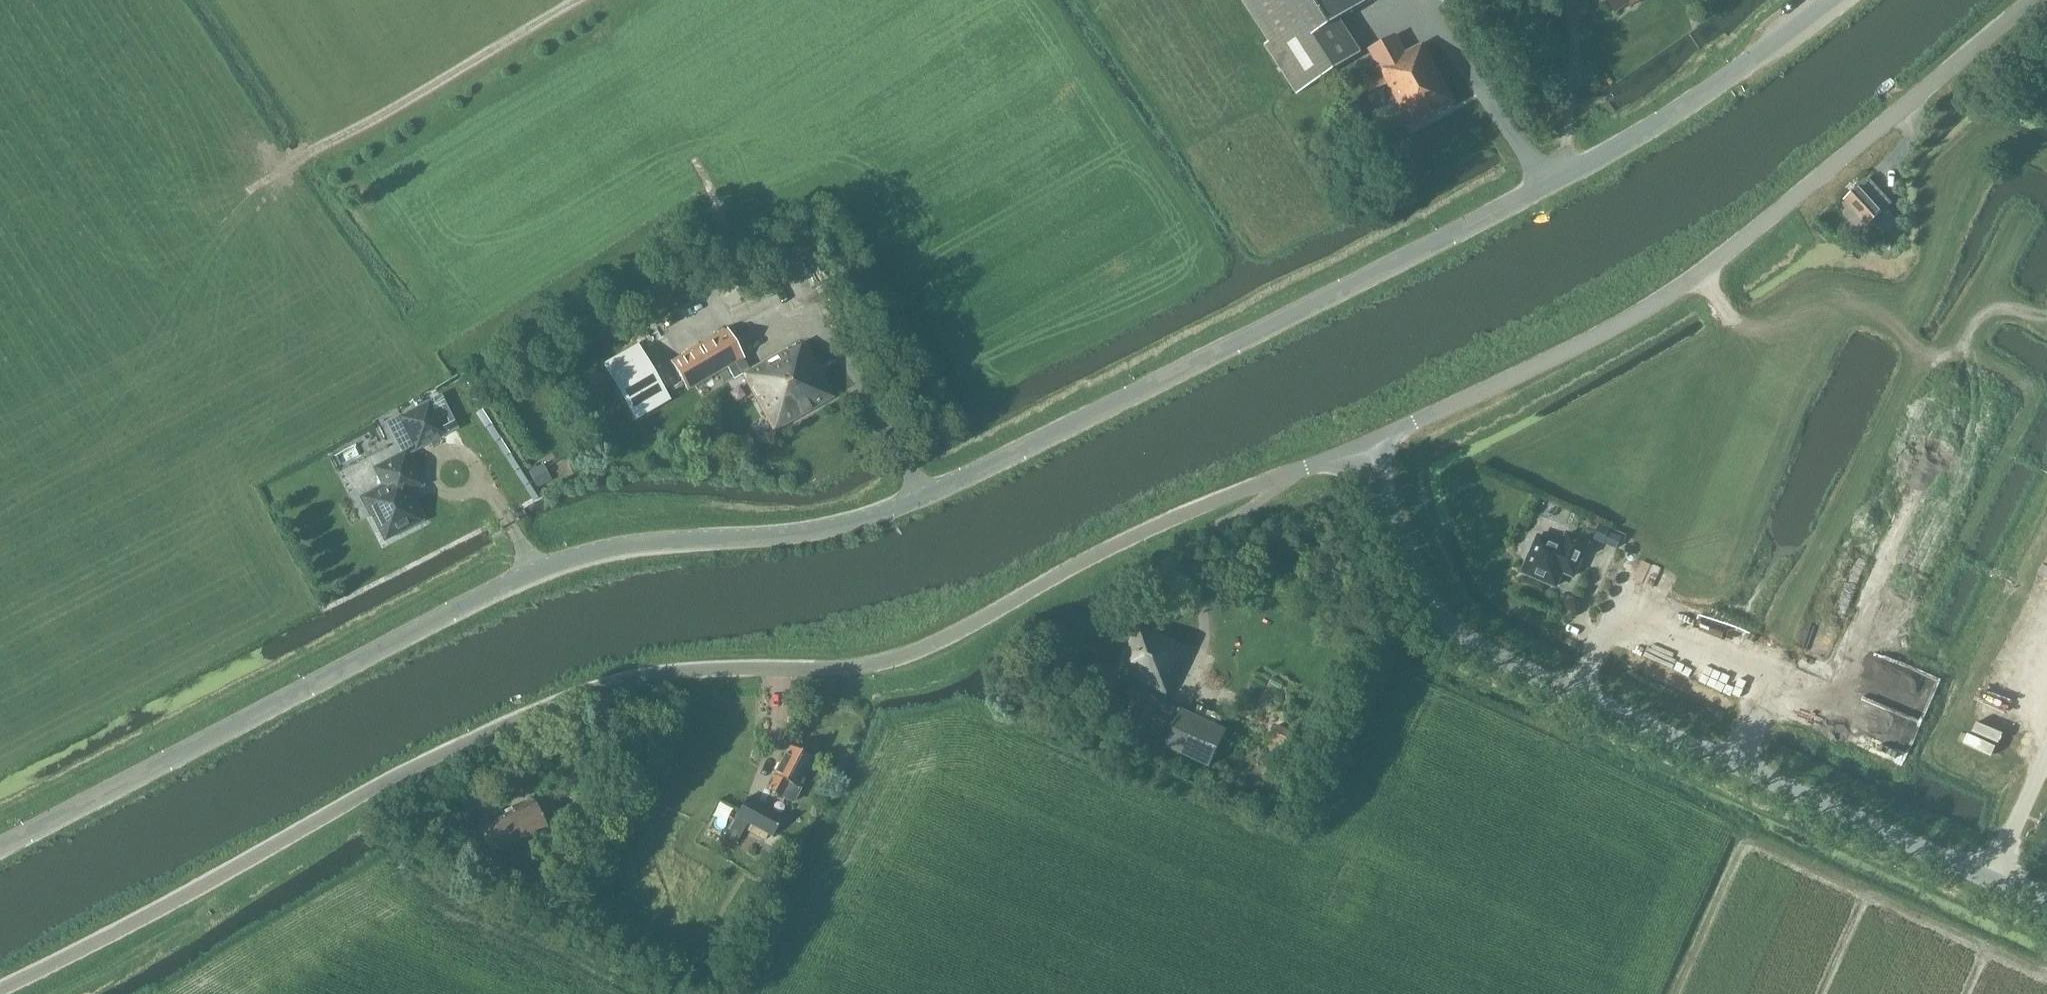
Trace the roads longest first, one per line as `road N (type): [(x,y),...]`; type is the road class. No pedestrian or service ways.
road 1 (unclassified): [(0,847),(555,565),(628,545),(835,527),(952,483),(1549,185),(1704,93),(1830,0)]
road 2 (unclassified): [(0,989),(389,780),(530,714),(602,685),(666,672),(887,663),(1146,532),(1363,444)]
road 3 (unclassified): [(2046,902),(1461,637),(1430,597),(1363,444)]
road 4 (unclassified): [(1363,444),(1495,391),(1691,286),(2039,0)]
road 5 (track): [(1423,0),(1549,185)]

